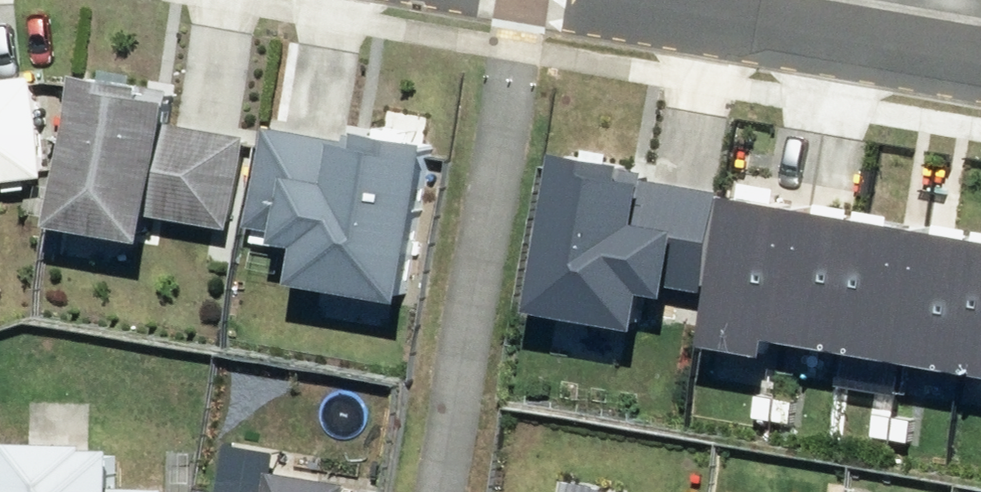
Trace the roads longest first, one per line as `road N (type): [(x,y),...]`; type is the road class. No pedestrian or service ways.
road 1 (residential): [(980,65),(594,0)]

